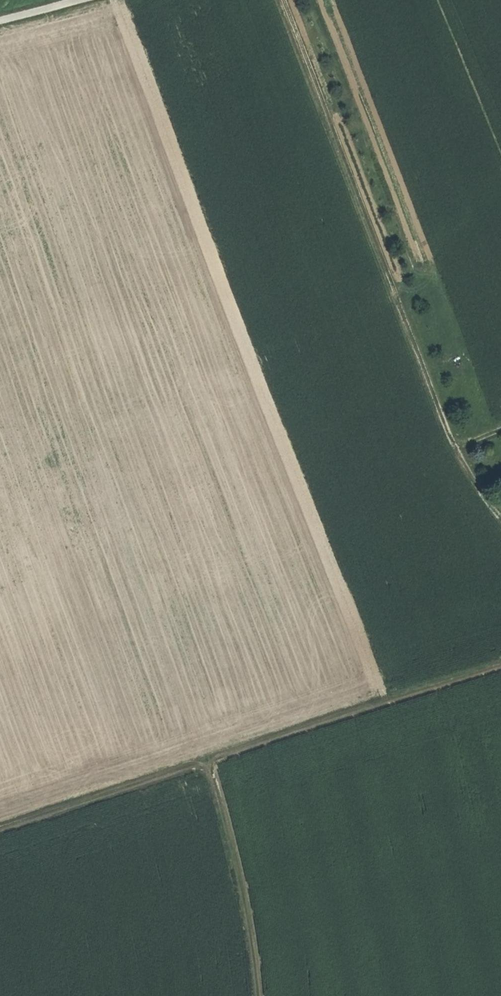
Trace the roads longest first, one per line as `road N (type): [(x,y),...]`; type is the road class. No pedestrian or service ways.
road 1 (track): [(258,995),(249,913),(204,762),(500,662)]
road 2 (track): [(456,447),(282,0)]
road 3 (track): [(0,824),(204,762)]
road 4 (track): [(500,513),(456,447),(500,429)]

